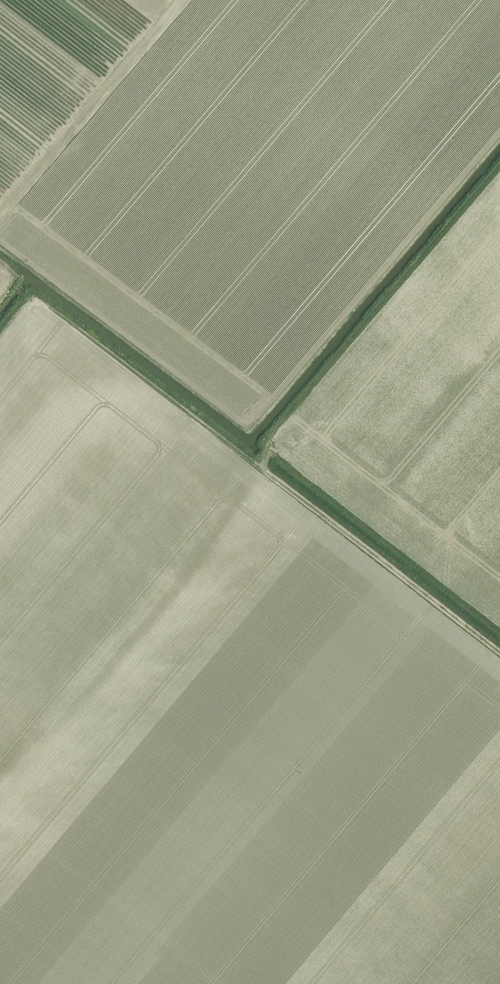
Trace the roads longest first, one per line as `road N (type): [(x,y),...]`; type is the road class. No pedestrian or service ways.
road 1 (track): [(499,651),(265,468)]

